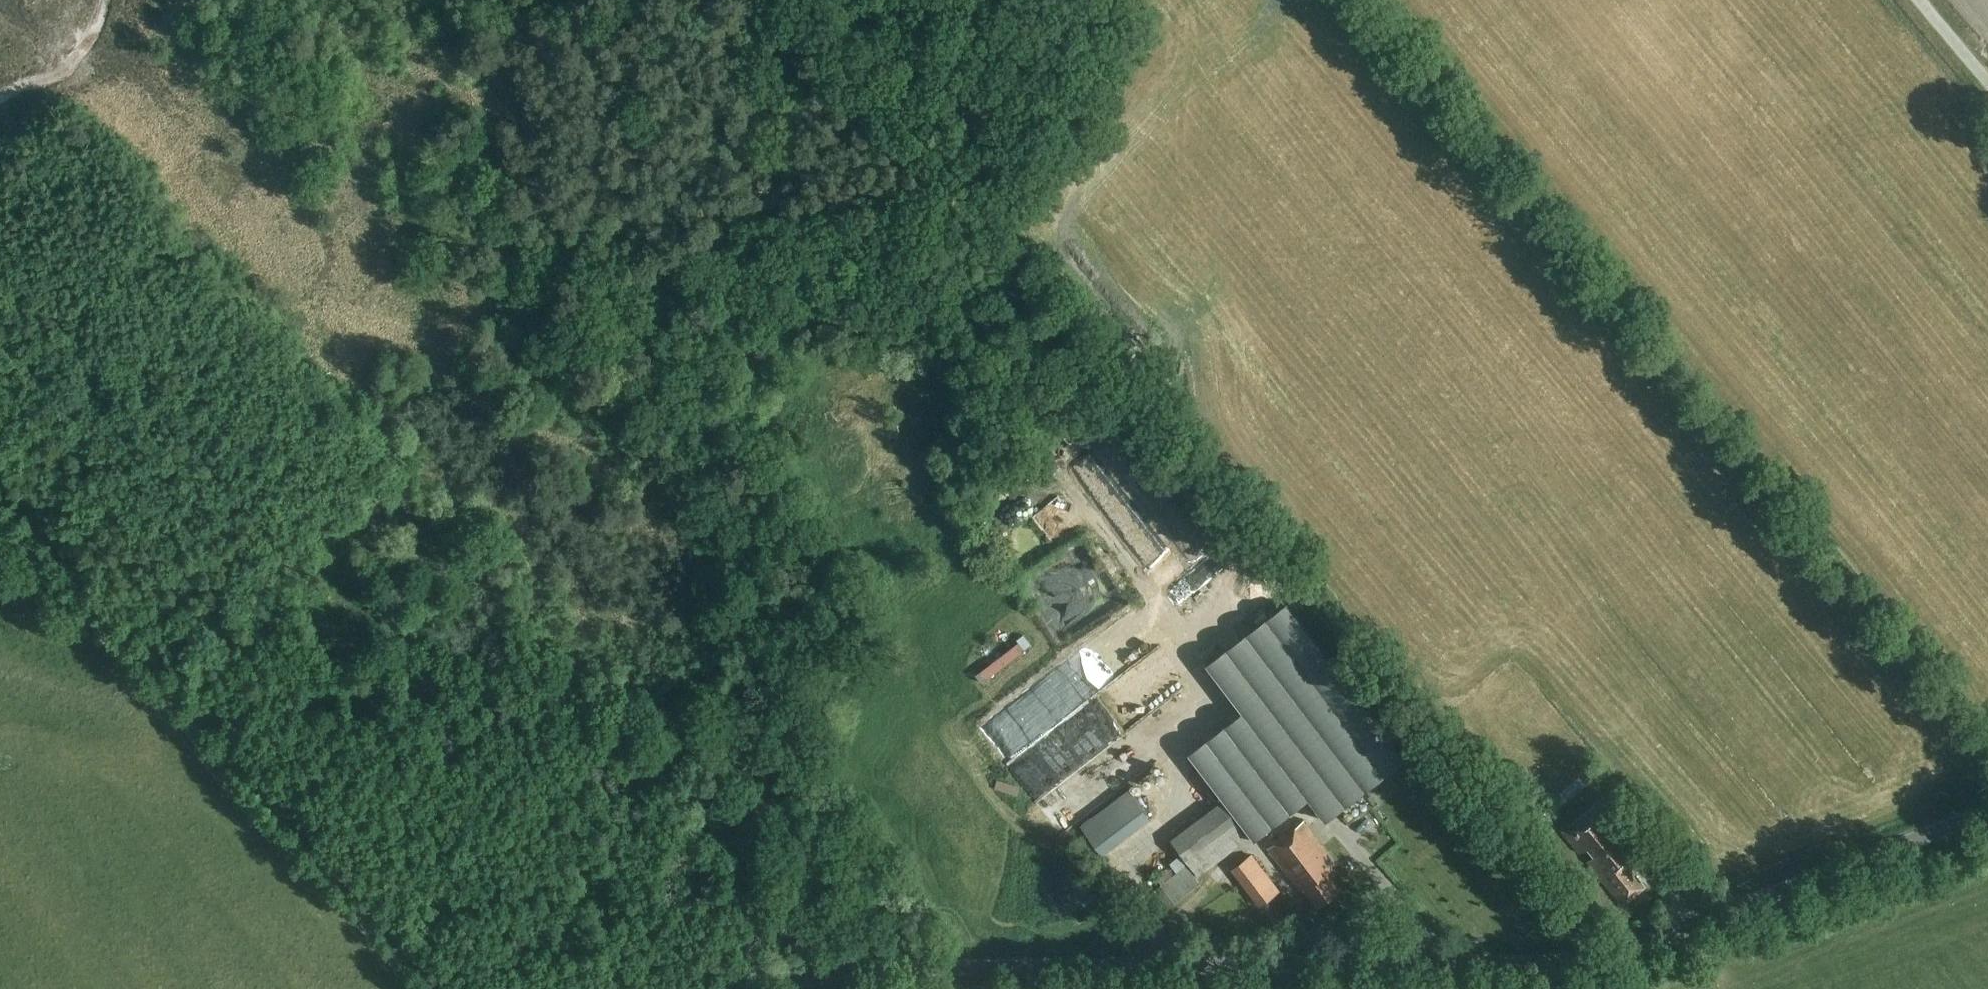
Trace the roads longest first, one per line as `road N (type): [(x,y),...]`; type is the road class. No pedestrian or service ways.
road 1 (unclassified): [(766,988),(870,969),(1589,957),(1987,811)]
road 2 (track): [(414,988),(0,519)]
road 3 (track): [(0,104),(44,85),(91,49),(116,0)]

